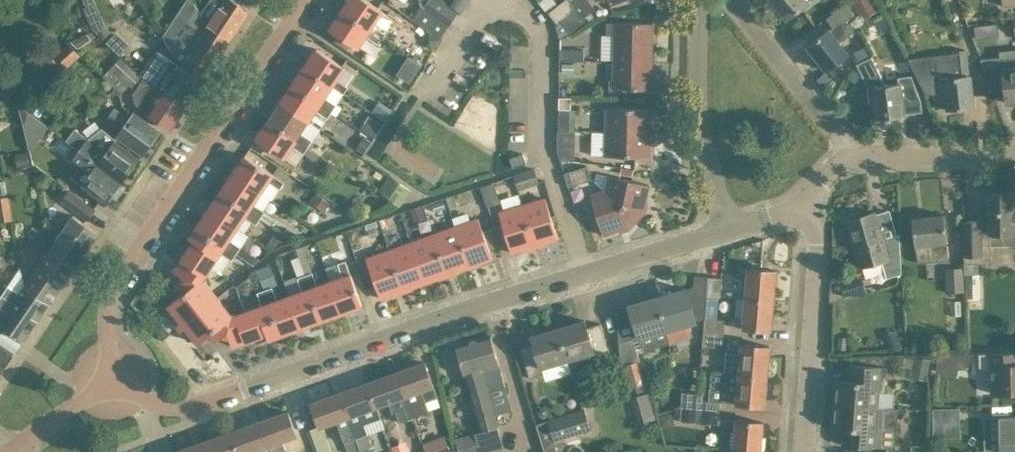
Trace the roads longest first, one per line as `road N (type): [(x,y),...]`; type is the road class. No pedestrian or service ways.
road 1 (residential): [(110,386),(165,405),(207,399),(583,275)]
road 2 (residential): [(110,386),(109,309),(118,280),(308,0)]
road 3 (residential): [(583,275),(547,152),(541,105),(547,52),(530,7),(496,5),(482,16),(431,90)]
road 4 (residential): [(805,451),(820,245),(806,203)]
road 5 (residential): [(730,227),(699,124),(700,0)]
road 6 (residential): [(858,156),(735,3)]
road 7 (residential): [(858,156),(1014,155)]
road 8 (residential): [(583,275),(730,227)]
road 9 (residential): [(10,451),(110,386)]

